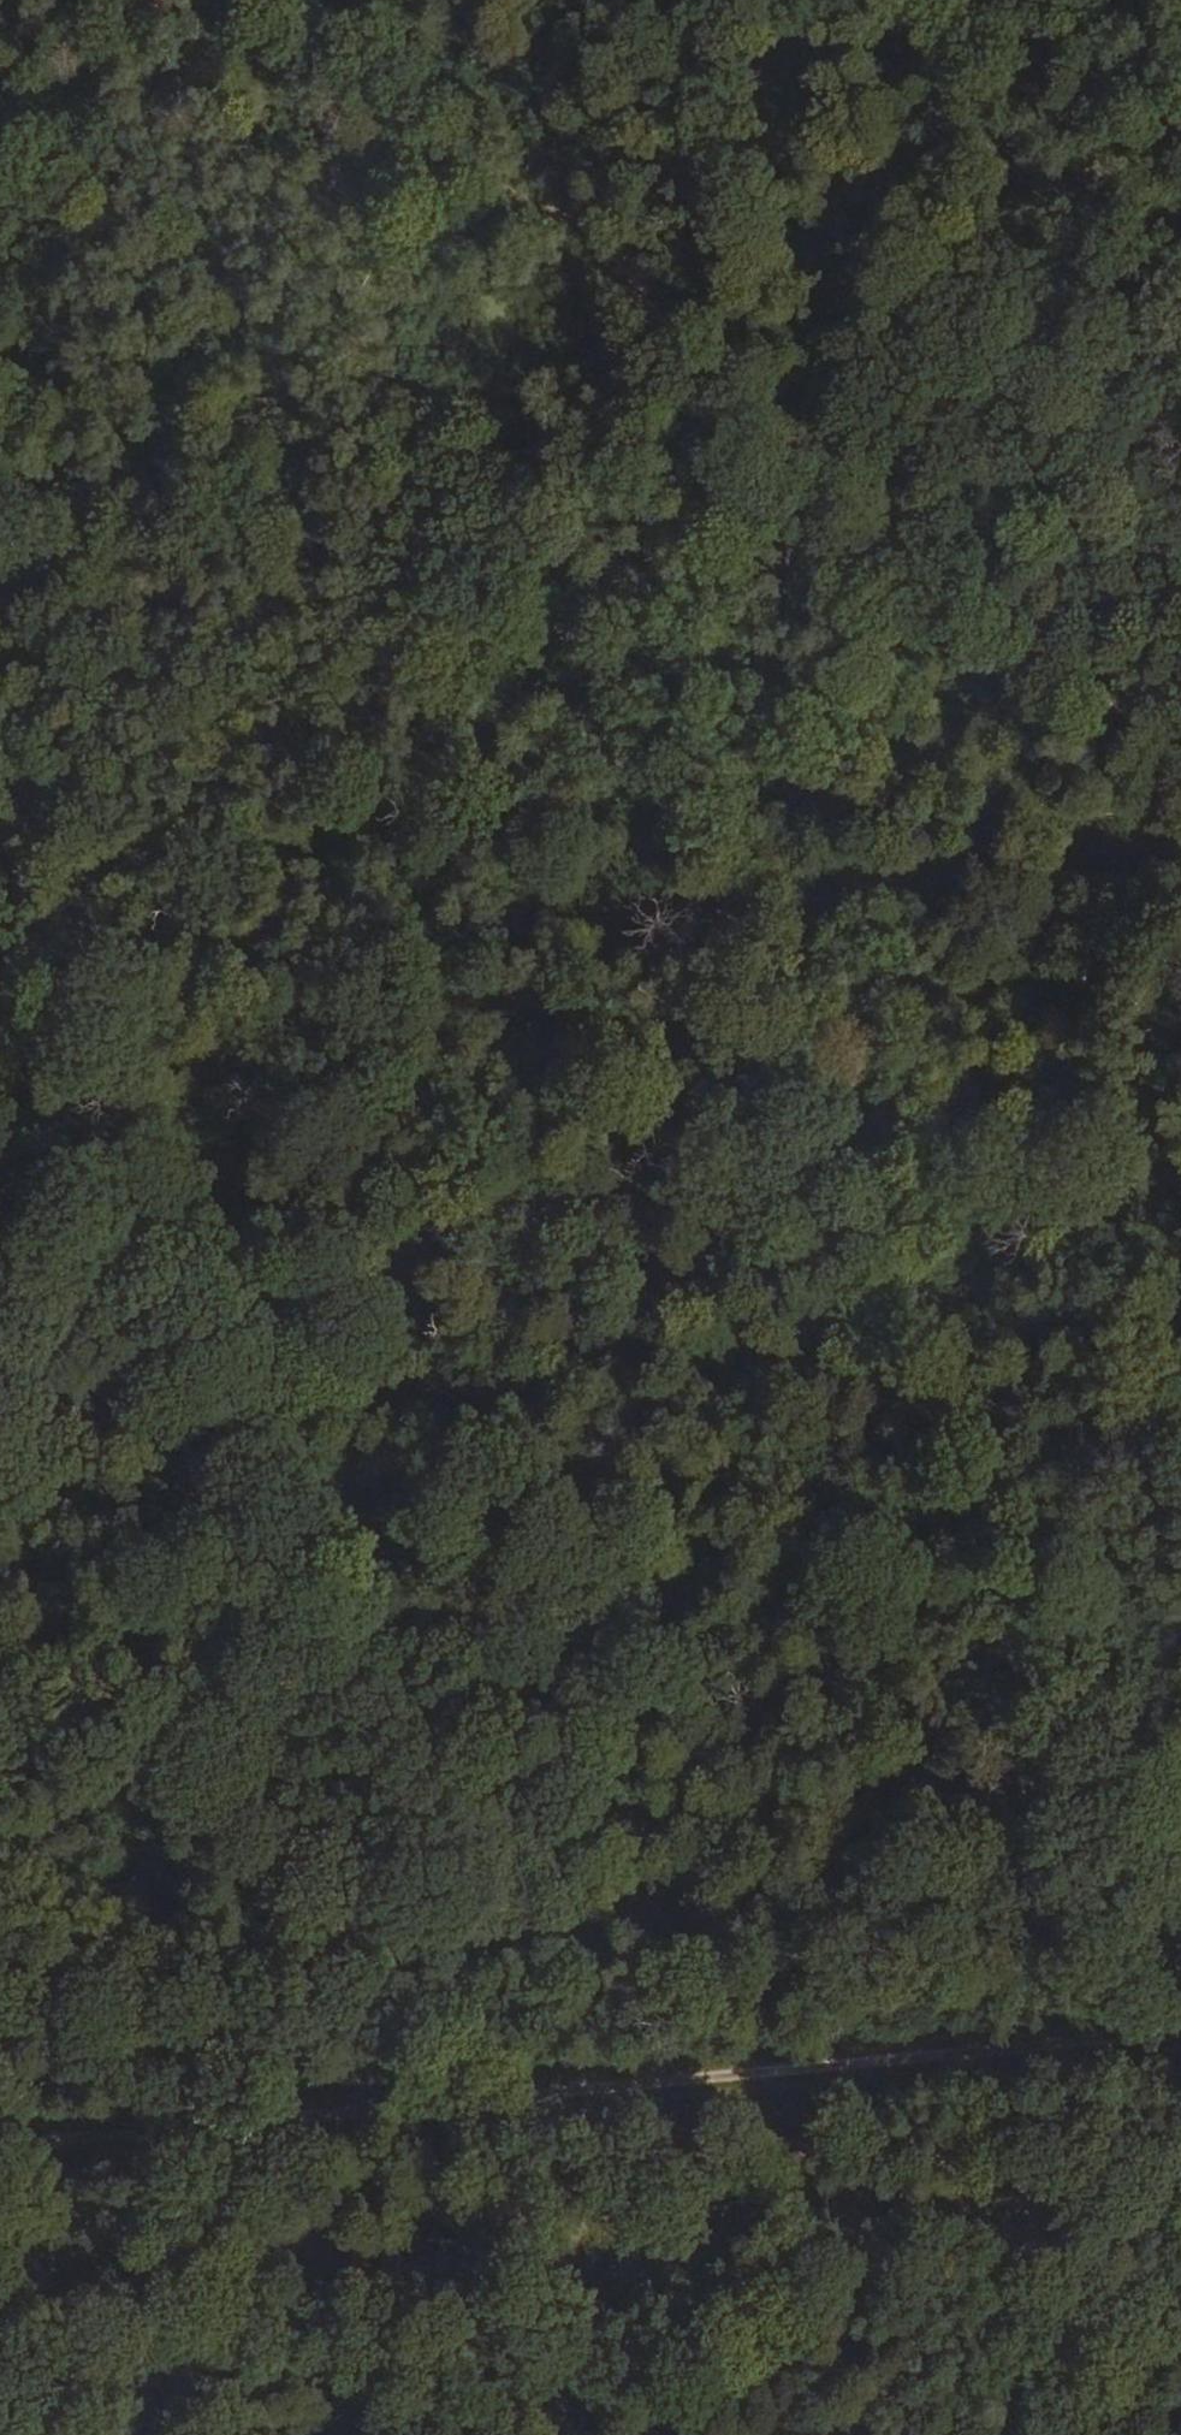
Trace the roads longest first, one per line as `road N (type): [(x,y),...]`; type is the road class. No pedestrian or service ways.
road 1 (track): [(1180,2053),(0,2170)]

